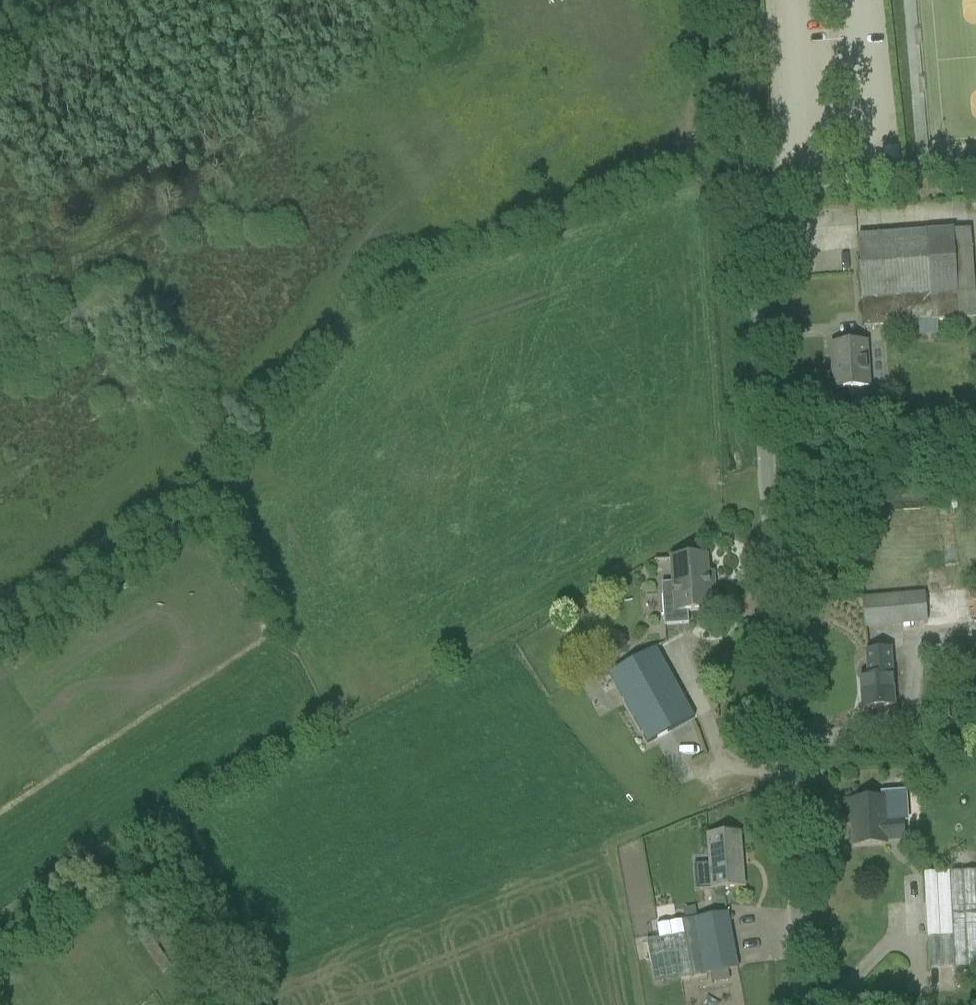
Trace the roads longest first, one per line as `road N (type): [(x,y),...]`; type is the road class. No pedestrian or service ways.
road 1 (unclassified): [(799,1004),(740,0)]

